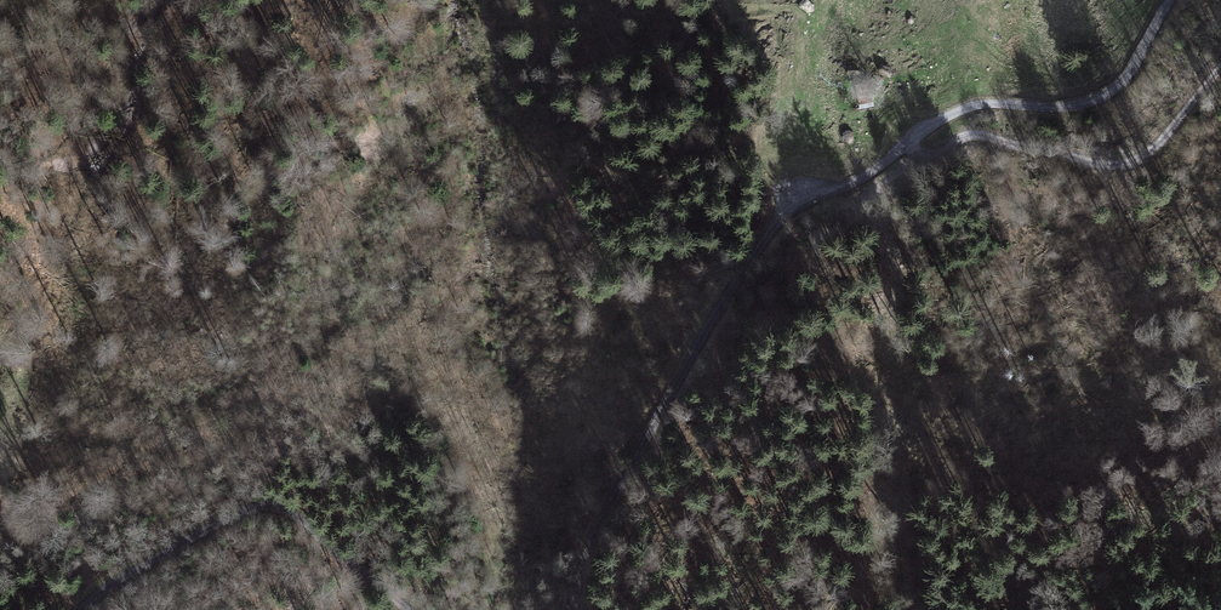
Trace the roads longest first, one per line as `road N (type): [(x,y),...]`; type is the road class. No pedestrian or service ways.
road 1 (unclassified): [(569,609),(599,514),(763,234),(794,208)]
road 2 (unclassified): [(1170,0),(1129,75),(1095,100),(957,113),(845,188),(794,208)]
road 3 (unclassified): [(76,609),(232,516),(263,506),(300,517),(412,609)]

